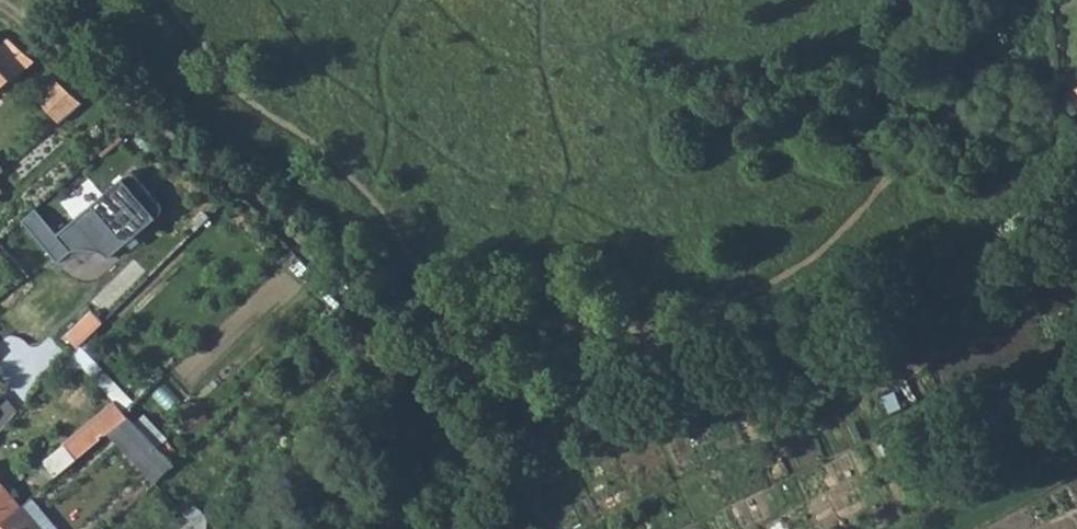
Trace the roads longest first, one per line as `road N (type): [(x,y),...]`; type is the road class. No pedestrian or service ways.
road 1 (track): [(0,0),(33,19),(479,427),(543,528)]

